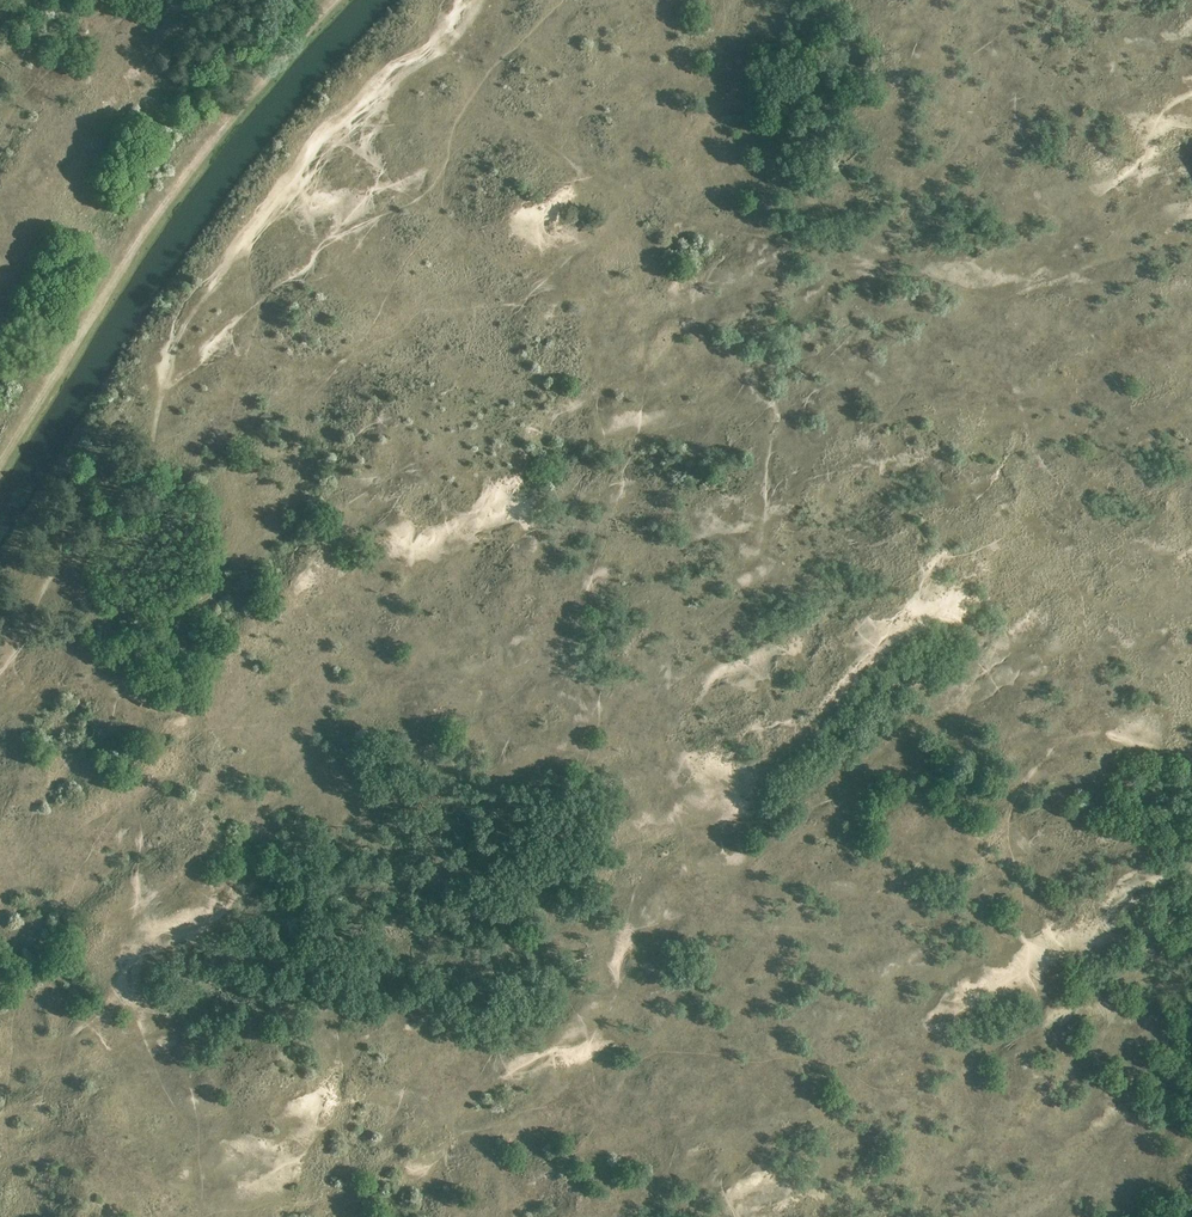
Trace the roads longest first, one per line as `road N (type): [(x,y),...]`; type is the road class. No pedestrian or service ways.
road 1 (track): [(0,464),(139,240),(335,0)]

